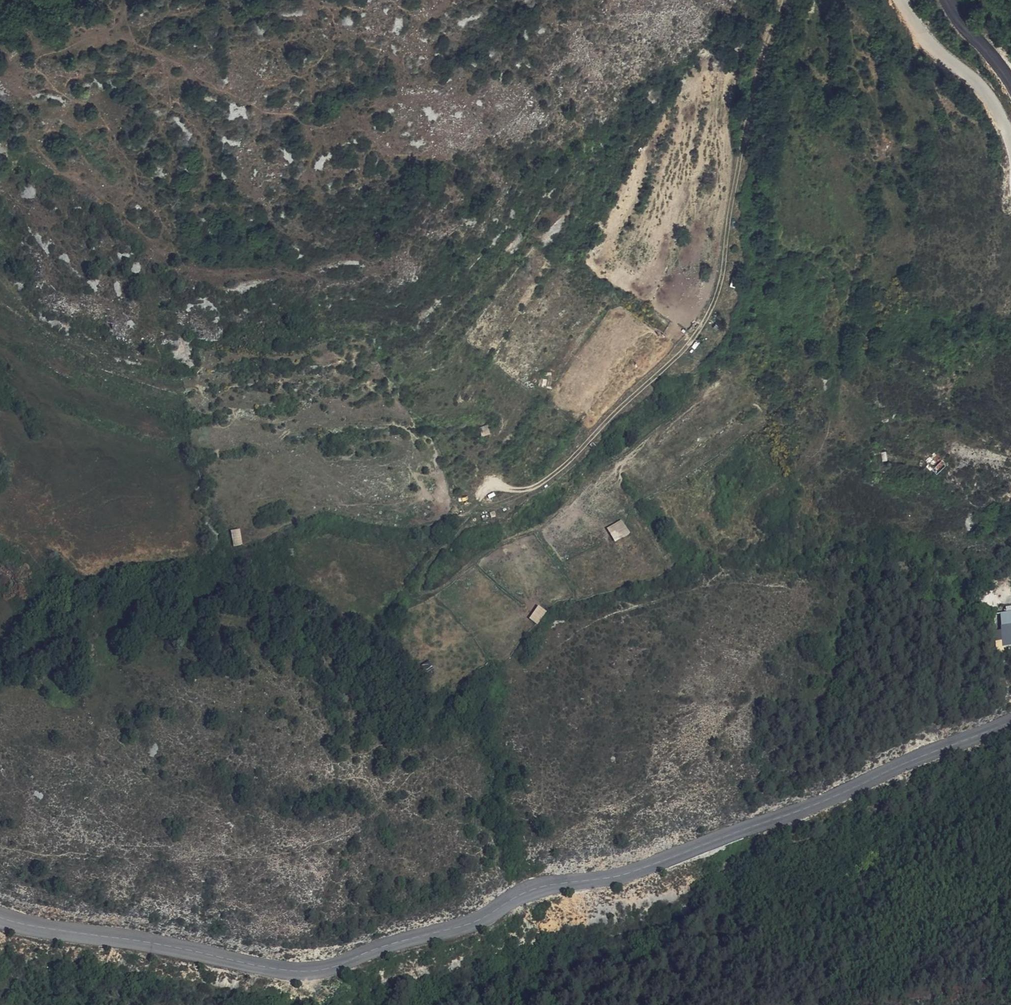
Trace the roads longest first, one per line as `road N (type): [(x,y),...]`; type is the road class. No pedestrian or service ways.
road 1 (secondary): [(0,913),(292,968),(329,965),(466,924),(538,887),(635,873),(1010,721)]
road 2 (track): [(783,0),(758,65),(713,304),(686,349),(559,472),(526,491),(482,486)]
road 3 (tertiary): [(1010,145),(989,99),(927,43),(900,0)]

